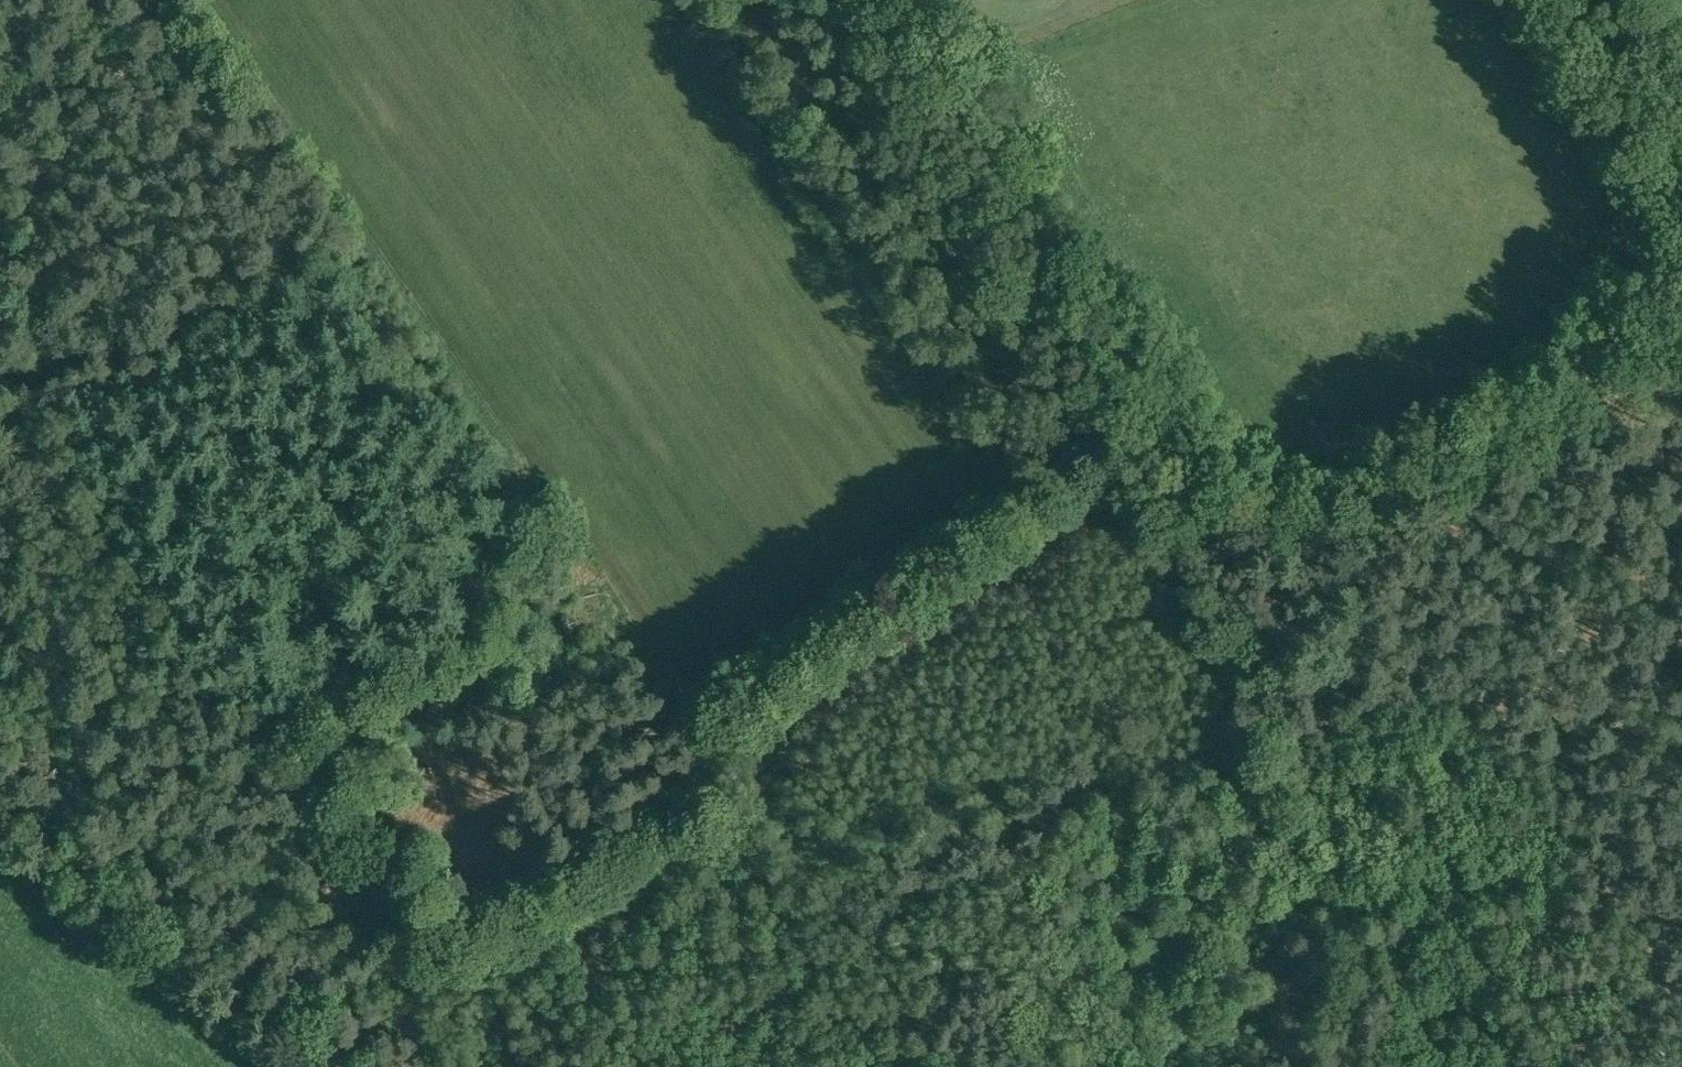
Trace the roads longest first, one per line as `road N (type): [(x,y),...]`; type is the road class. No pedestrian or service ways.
road 1 (track): [(1620,907),(1525,767),(1470,721),(1438,705),(1390,700),(1310,726),(1259,588),(1681,342)]
road 2 (track): [(1681,980),(1633,933),(1620,907),(1681,905)]

